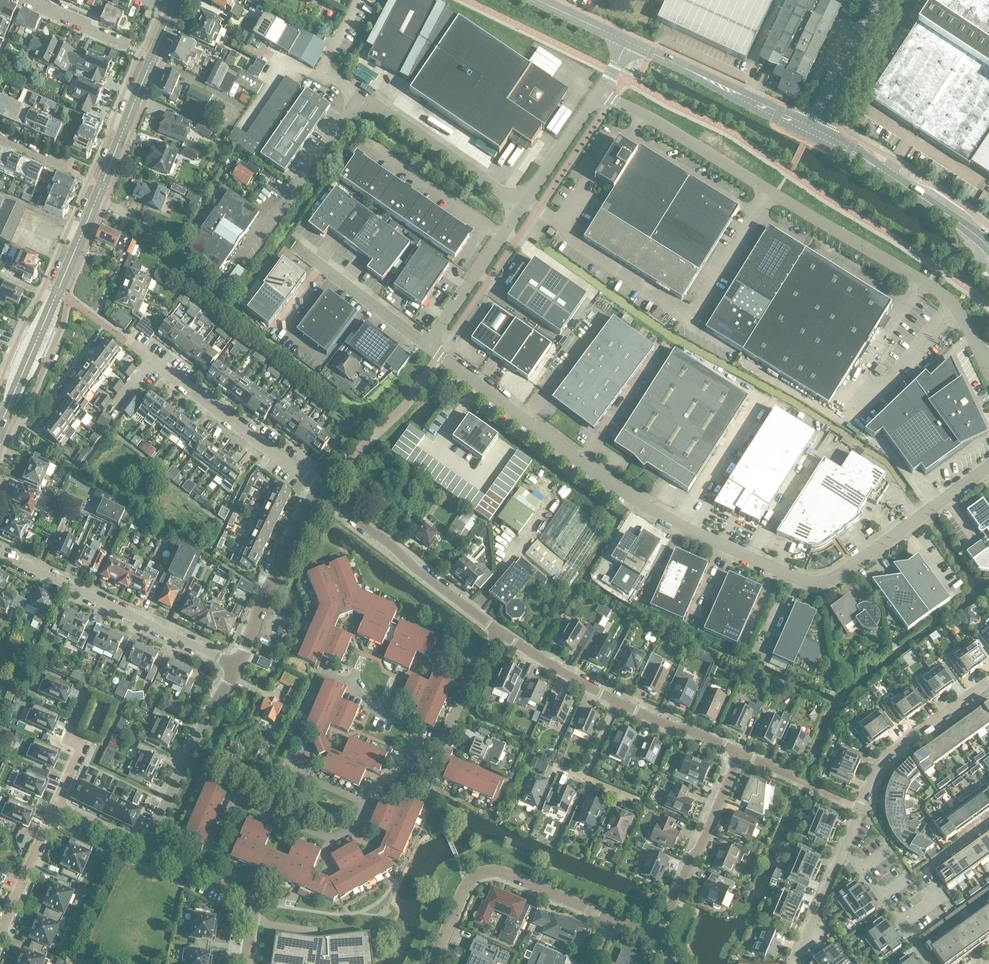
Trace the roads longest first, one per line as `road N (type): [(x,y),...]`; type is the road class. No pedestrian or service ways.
road 1 (unclassified): [(988,368),(949,298),(600,91)]
road 2 (unclassified): [(585,461),(633,497),(811,583),(838,576),(988,466)]
road 3 (primary): [(0,428),(177,0)]
road 4 (residential): [(660,940),(740,751),(617,700)]
road 5 (residential): [(236,663),(0,553)]
road 6 (residential): [(433,963),(467,889),(484,875),(501,874),(611,920)]
road 7 (residential): [(842,852),(878,761),(988,682)]
road 8 (residential): [(499,628),(322,494)]
road 9 (unclassified): [(229,272),(362,95)]
road 10 (residential): [(322,494),(151,357)]
road 11 (secondary): [(988,248),(812,130)]
road 12 (residential): [(145,849),(236,663)]
road 13 (secondary): [(812,130),(627,41)]
road 14 (unclassified): [(521,204),(362,95)]
road 15 (residential): [(236,663),(322,494)]
road 16 (unclassified): [(427,343),(521,204)]
road 17 (unclassified): [(427,343),(299,248)]
road 18 (residential): [(499,628),(476,662),(444,742),(416,734)]
road 19 (unclassified): [(812,130),(880,0)]
road 20 (residential): [(617,700),(499,628)]
road 21 (unclassified): [(521,204),(600,91)]
road 22 (residential): [(0,934),(55,808)]
road 23 (residential): [(88,694),(68,739),(82,745),(55,808)]
road 24 (residential): [(881,897),(988,821)]
road 25 (unclassified): [(585,461),(661,360)]
road 26 (unclassified): [(527,418),(601,320)]
road 27 (residential): [(199,875),(237,799),(270,812)]
road 28 (residential): [(796,963),(842,852)]
road 29 (residential): [(245,963),(251,904),(199,875)]

